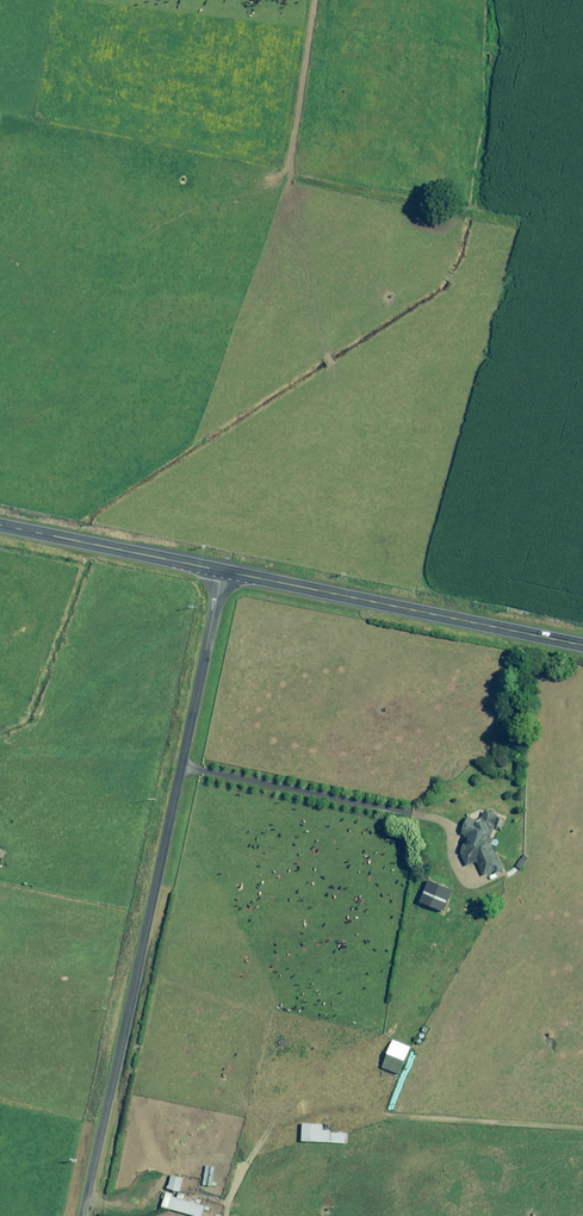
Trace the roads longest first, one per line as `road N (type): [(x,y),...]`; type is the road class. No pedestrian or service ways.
road 1 (unclassified): [(224,571),(83,1215)]
road 2 (secondary): [(224,571),(582,645)]
road 3 (secondary): [(0,524),(224,571)]

